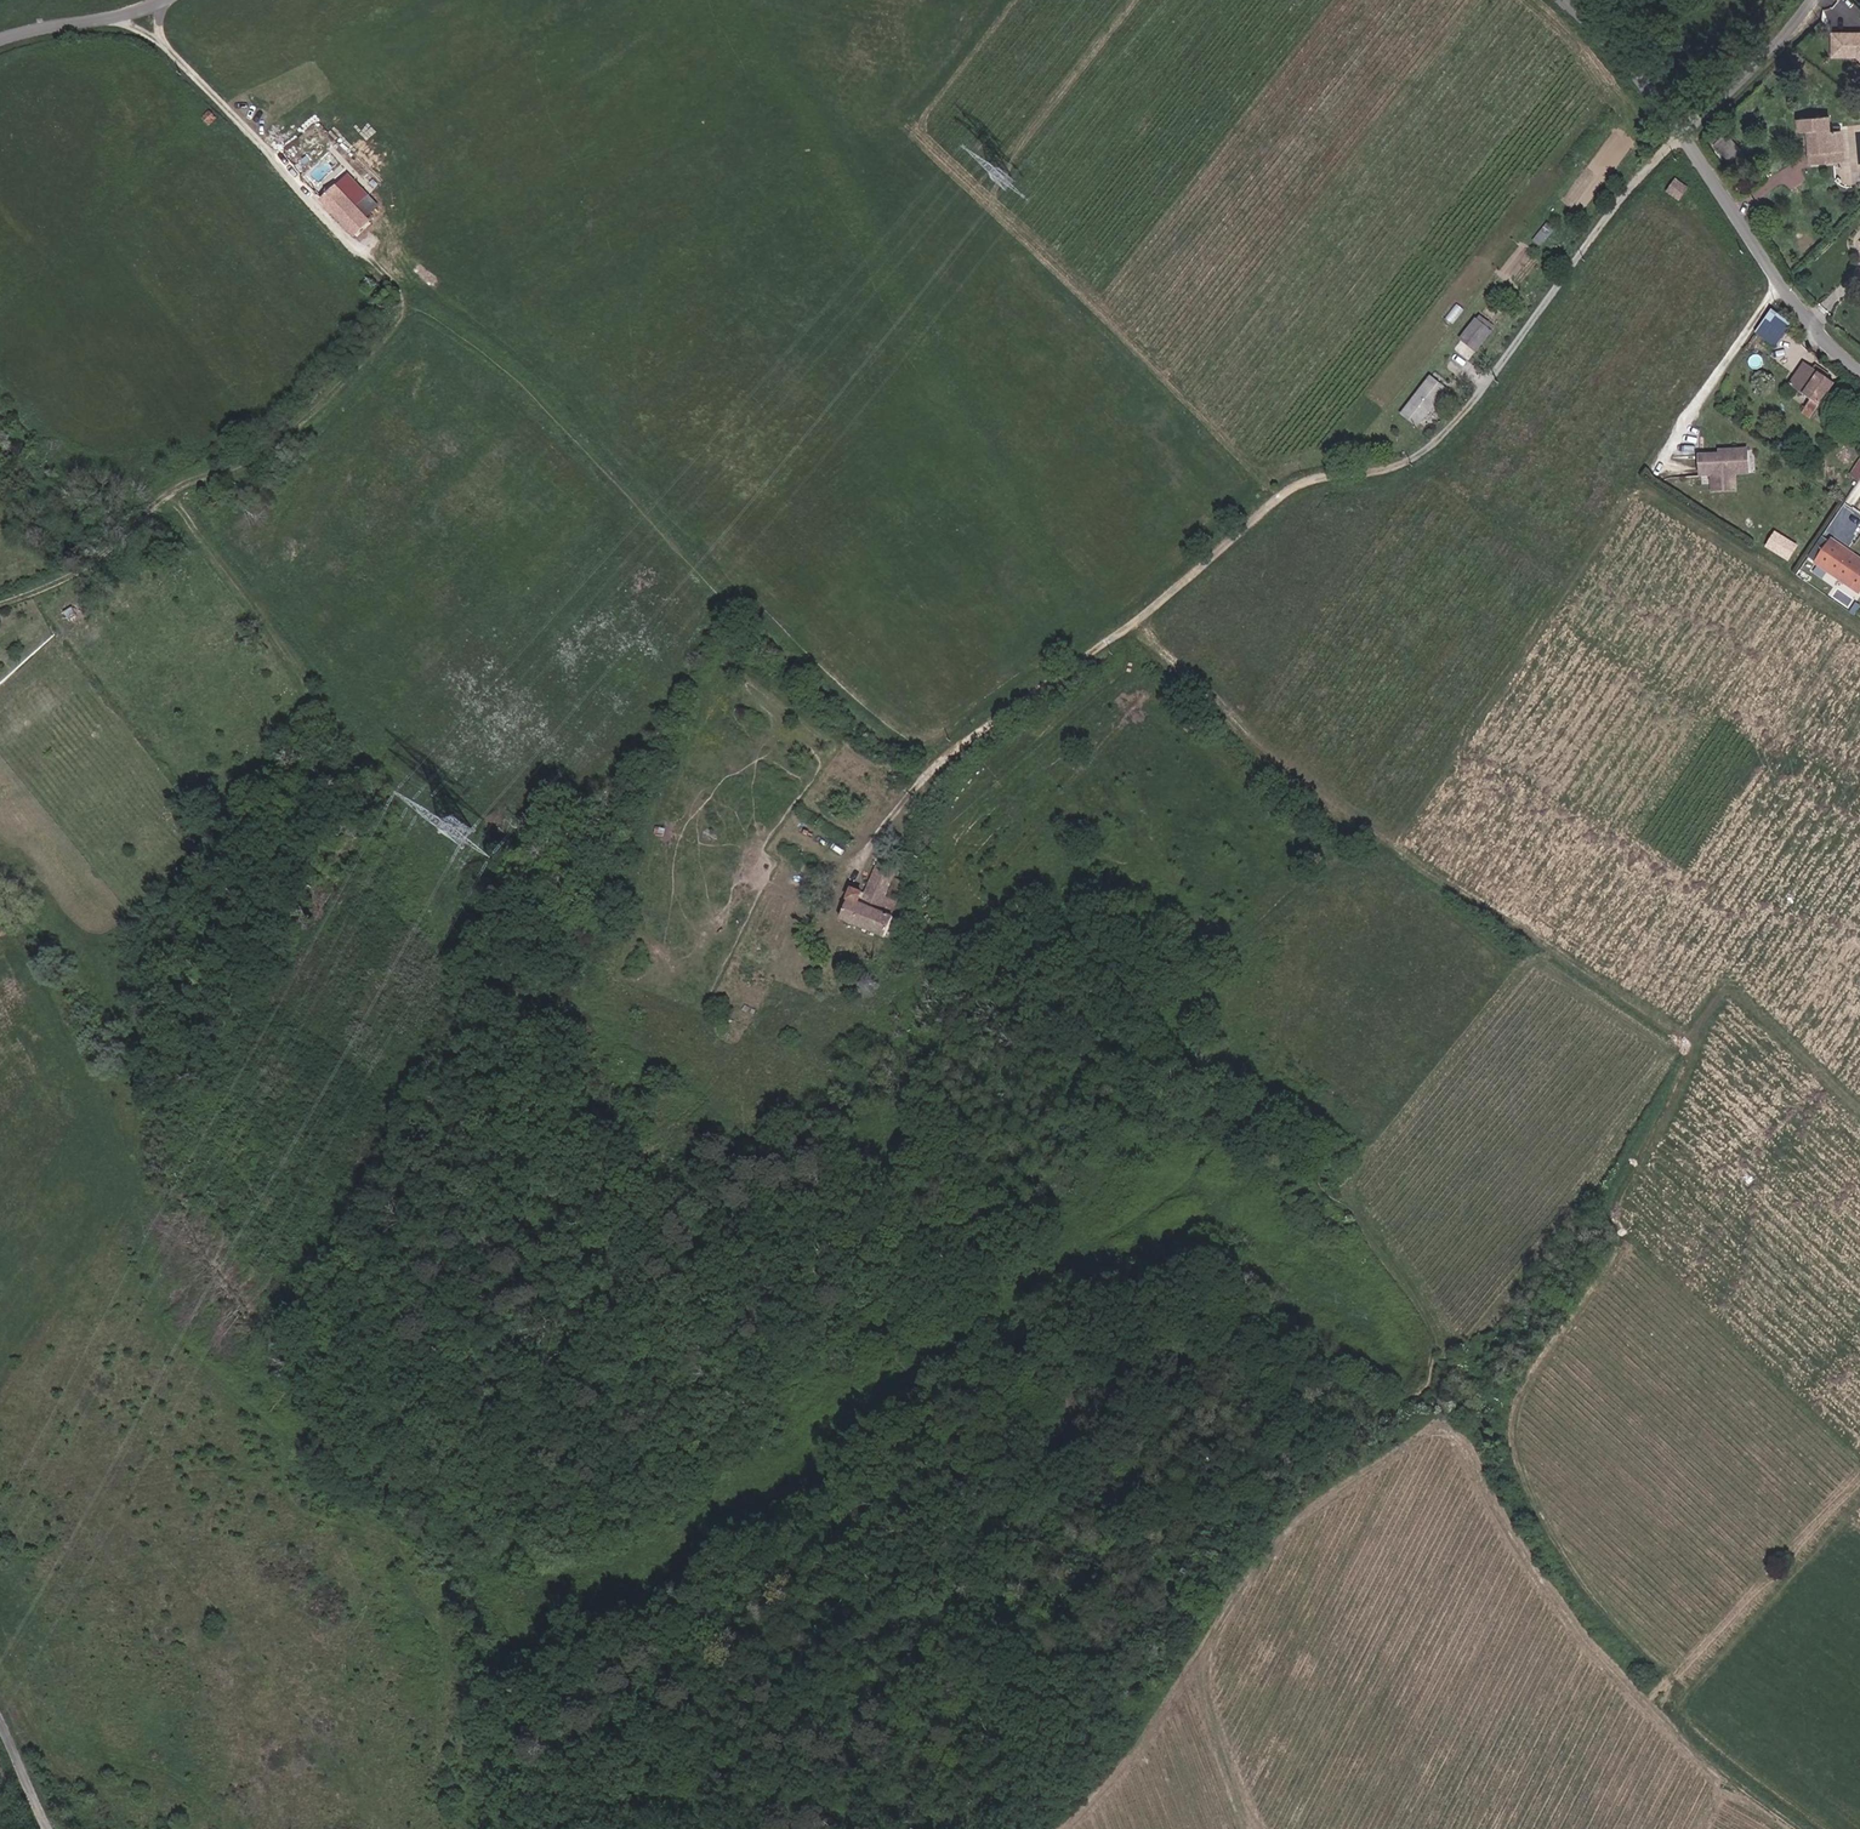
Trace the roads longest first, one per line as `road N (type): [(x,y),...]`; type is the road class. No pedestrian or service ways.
road 1 (track): [(1130,631),(1290,780),(1695,1048),(1691,1073),(1622,1204),(1613,1273),(1514,1404),(1515,1454),(1539,1516),(1658,1695),(1805,1828)]
road 2 (track): [(727,0),(832,144),(1106,644)]
road 3 (unclassified): [(1859,368),(1834,345),(1674,128)]
road 4 (residential): [(1805,0),(1779,36),(1674,128)]
road 5 (unclassified): [(169,0),(0,41)]
road 6 (unclassified): [(1674,128),(1570,0)]
road 7 (unclassified): [(0,1694),(59,1828)]

